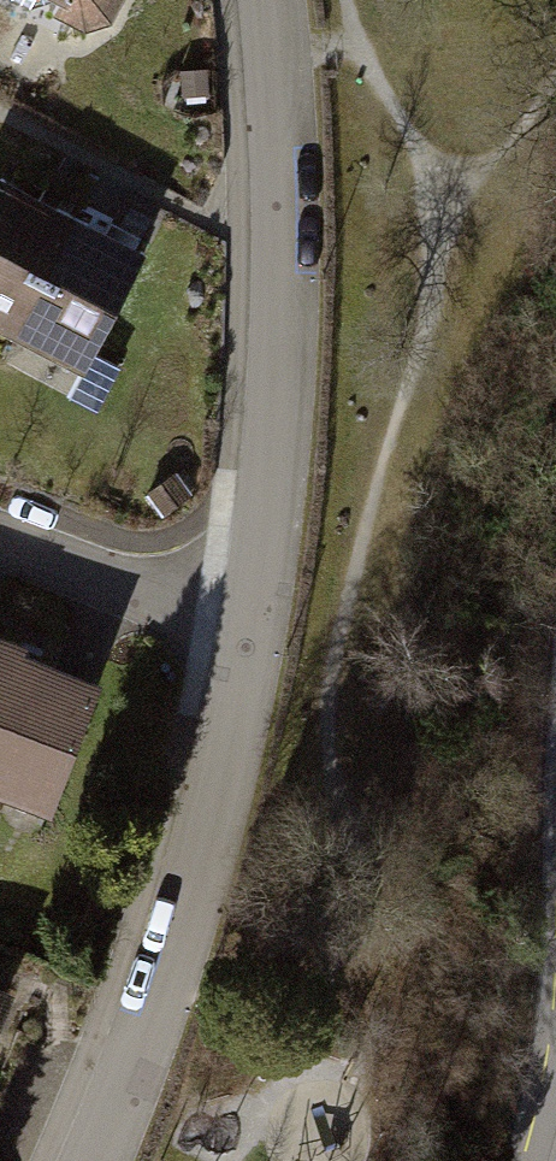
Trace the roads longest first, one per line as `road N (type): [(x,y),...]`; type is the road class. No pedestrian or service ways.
road 1 (residential): [(257,625),(278,445),(282,256),(269,0)]
road 2 (residential): [(88,1160),(149,1030),(202,875),(257,625)]
road 3 (residential): [(0,530),(257,625)]

